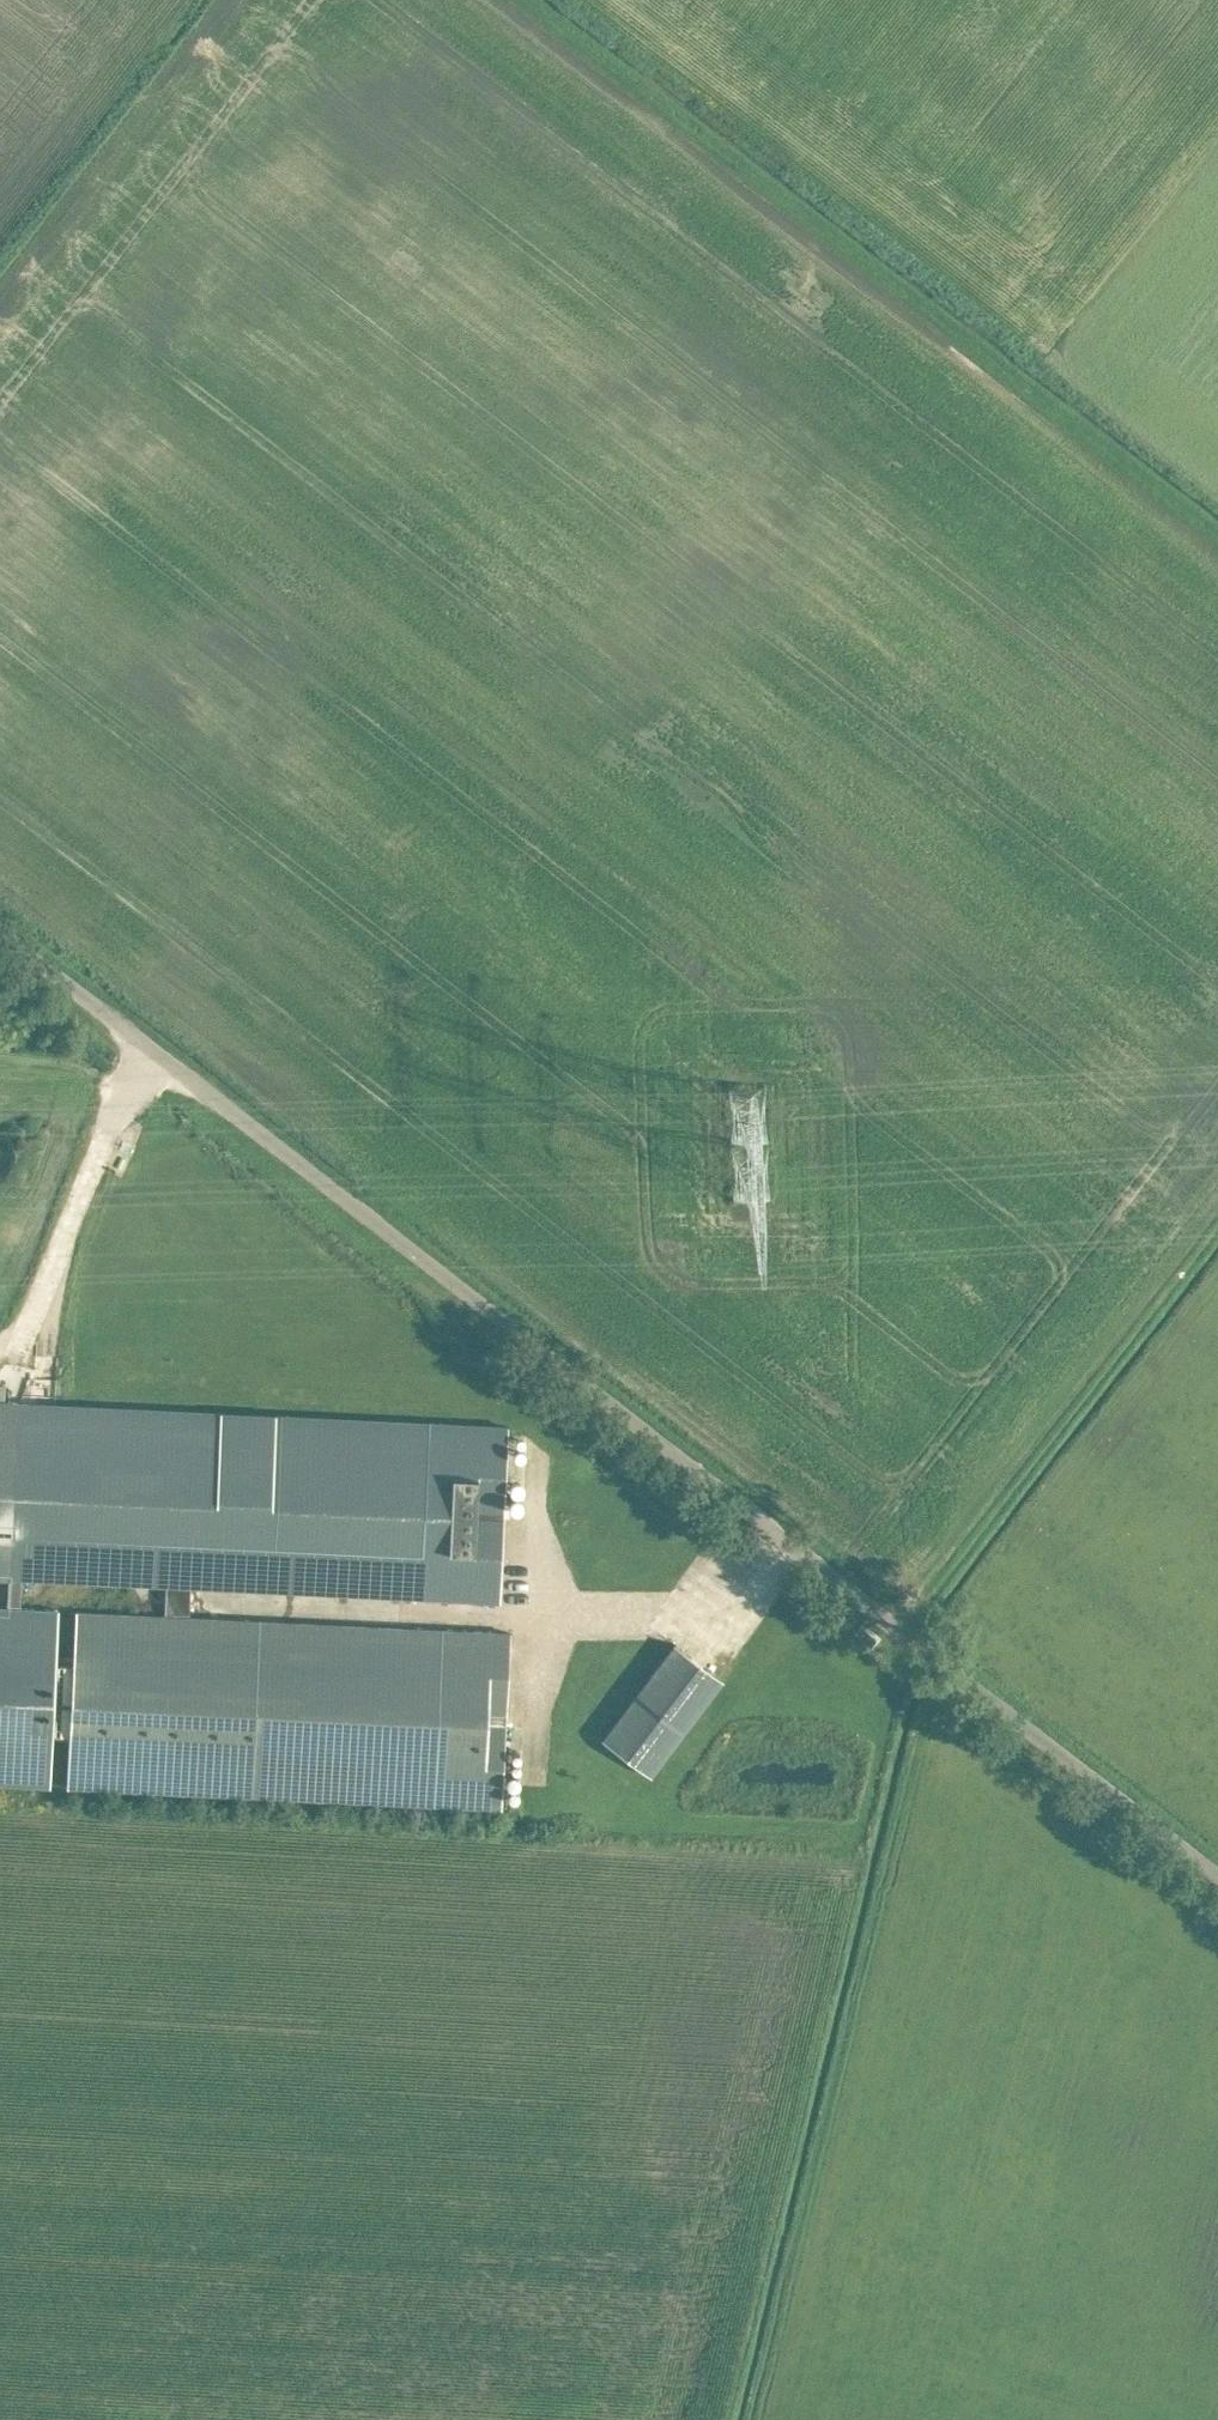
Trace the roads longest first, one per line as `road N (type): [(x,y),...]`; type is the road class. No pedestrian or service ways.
road 1 (unclassified): [(1217,1888),(0,952)]

